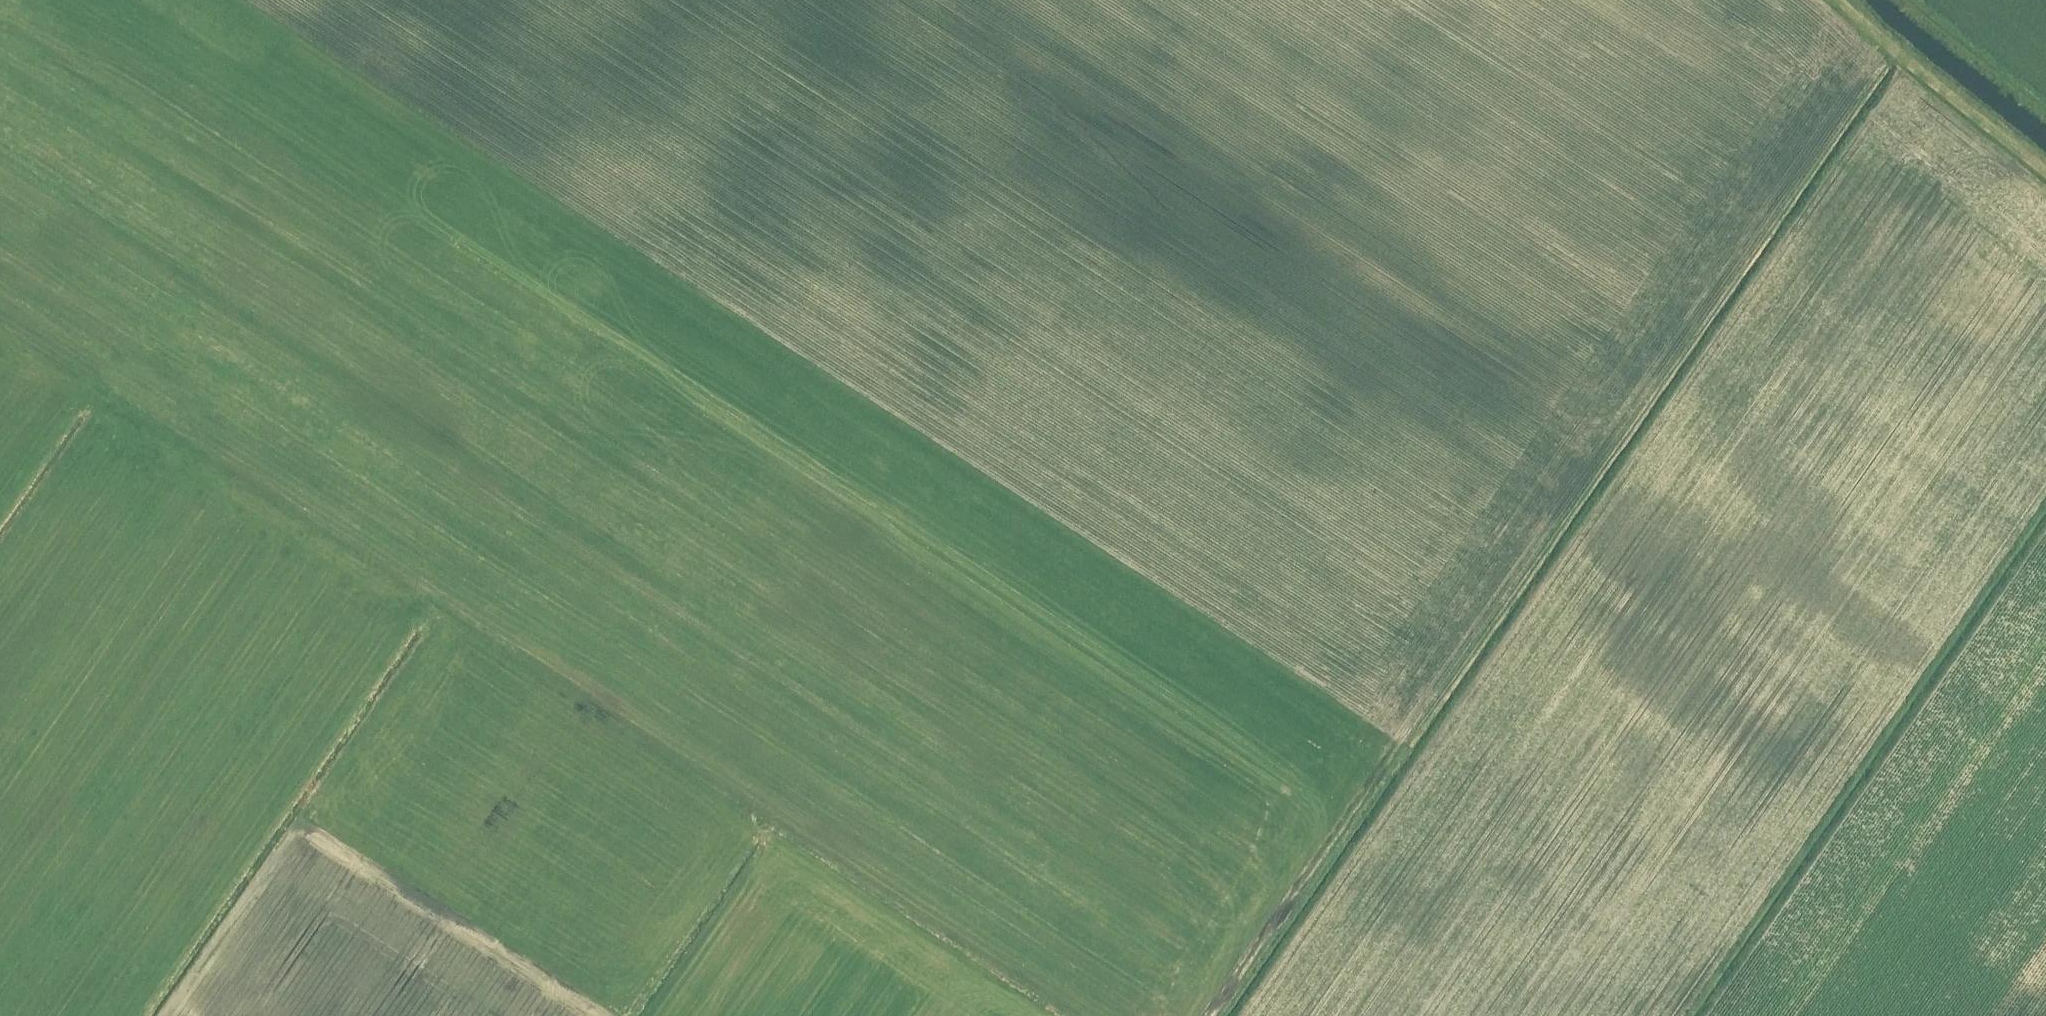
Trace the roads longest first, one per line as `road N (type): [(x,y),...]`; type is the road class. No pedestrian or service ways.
road 1 (track): [(1847,0),(2045,165)]

